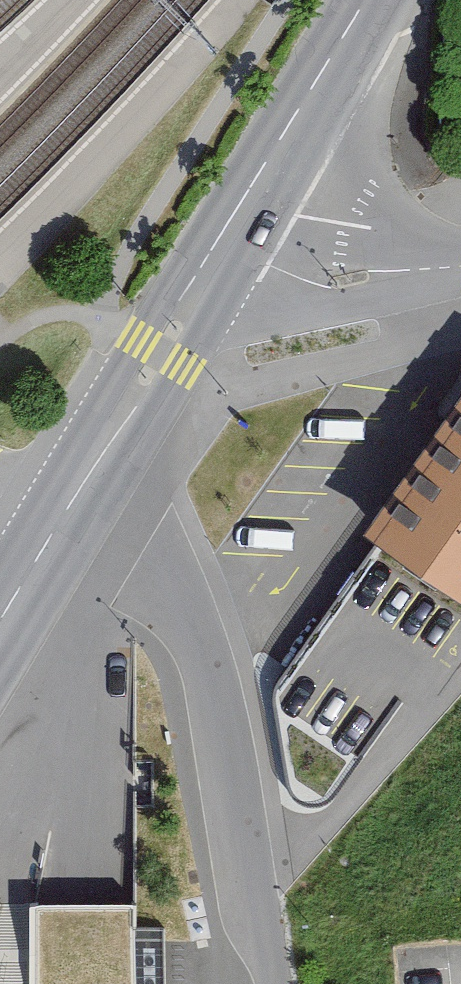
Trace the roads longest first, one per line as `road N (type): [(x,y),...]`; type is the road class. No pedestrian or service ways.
road 1 (residential): [(269,983),(203,655),(153,563),(81,491)]
road 2 (secondary): [(369,0),(221,248)]
road 3 (secondary): [(221,248),(81,491)]
road 4 (residential): [(460,271),(342,274),(221,248)]
road 5 (secondary): [(81,491),(0,631)]

